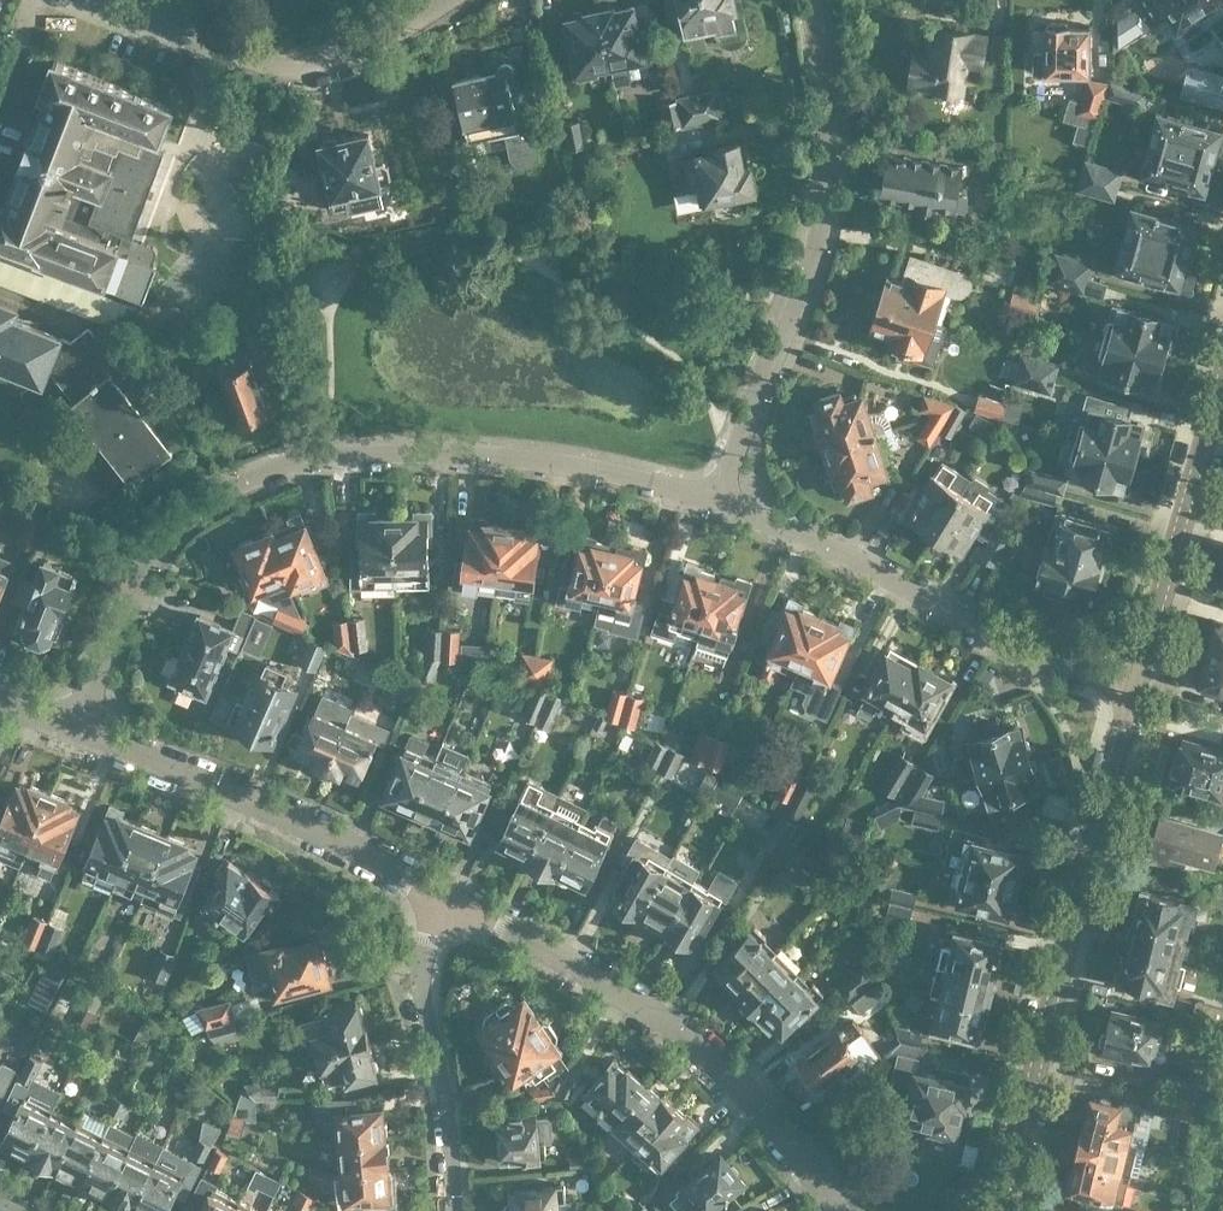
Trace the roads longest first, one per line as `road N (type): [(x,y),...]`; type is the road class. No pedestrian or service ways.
road 1 (residential): [(77,727),(144,592),(216,501),(272,469),(327,456),(441,452),(553,461),(722,500)]
road 2 (residential): [(1000,1210),(1133,688)]
road 3 (residential): [(722,500),(799,297),(835,169),(818,0)]
road 4 (residential): [(840,1210),(794,1141),(699,1038),(642,997),(447,901)]
road 5 (residential): [(1133,688),(1037,659),(930,597),(722,500)]
road 6 (residential): [(447,901),(77,727)]
road 7 (residential): [(447,0),(387,38),(310,65),(237,52),(96,0)]
road 8 (residential): [(1133,688),(1222,374)]
road 9 (residential): [(455,1210),(425,966),(447,901)]

